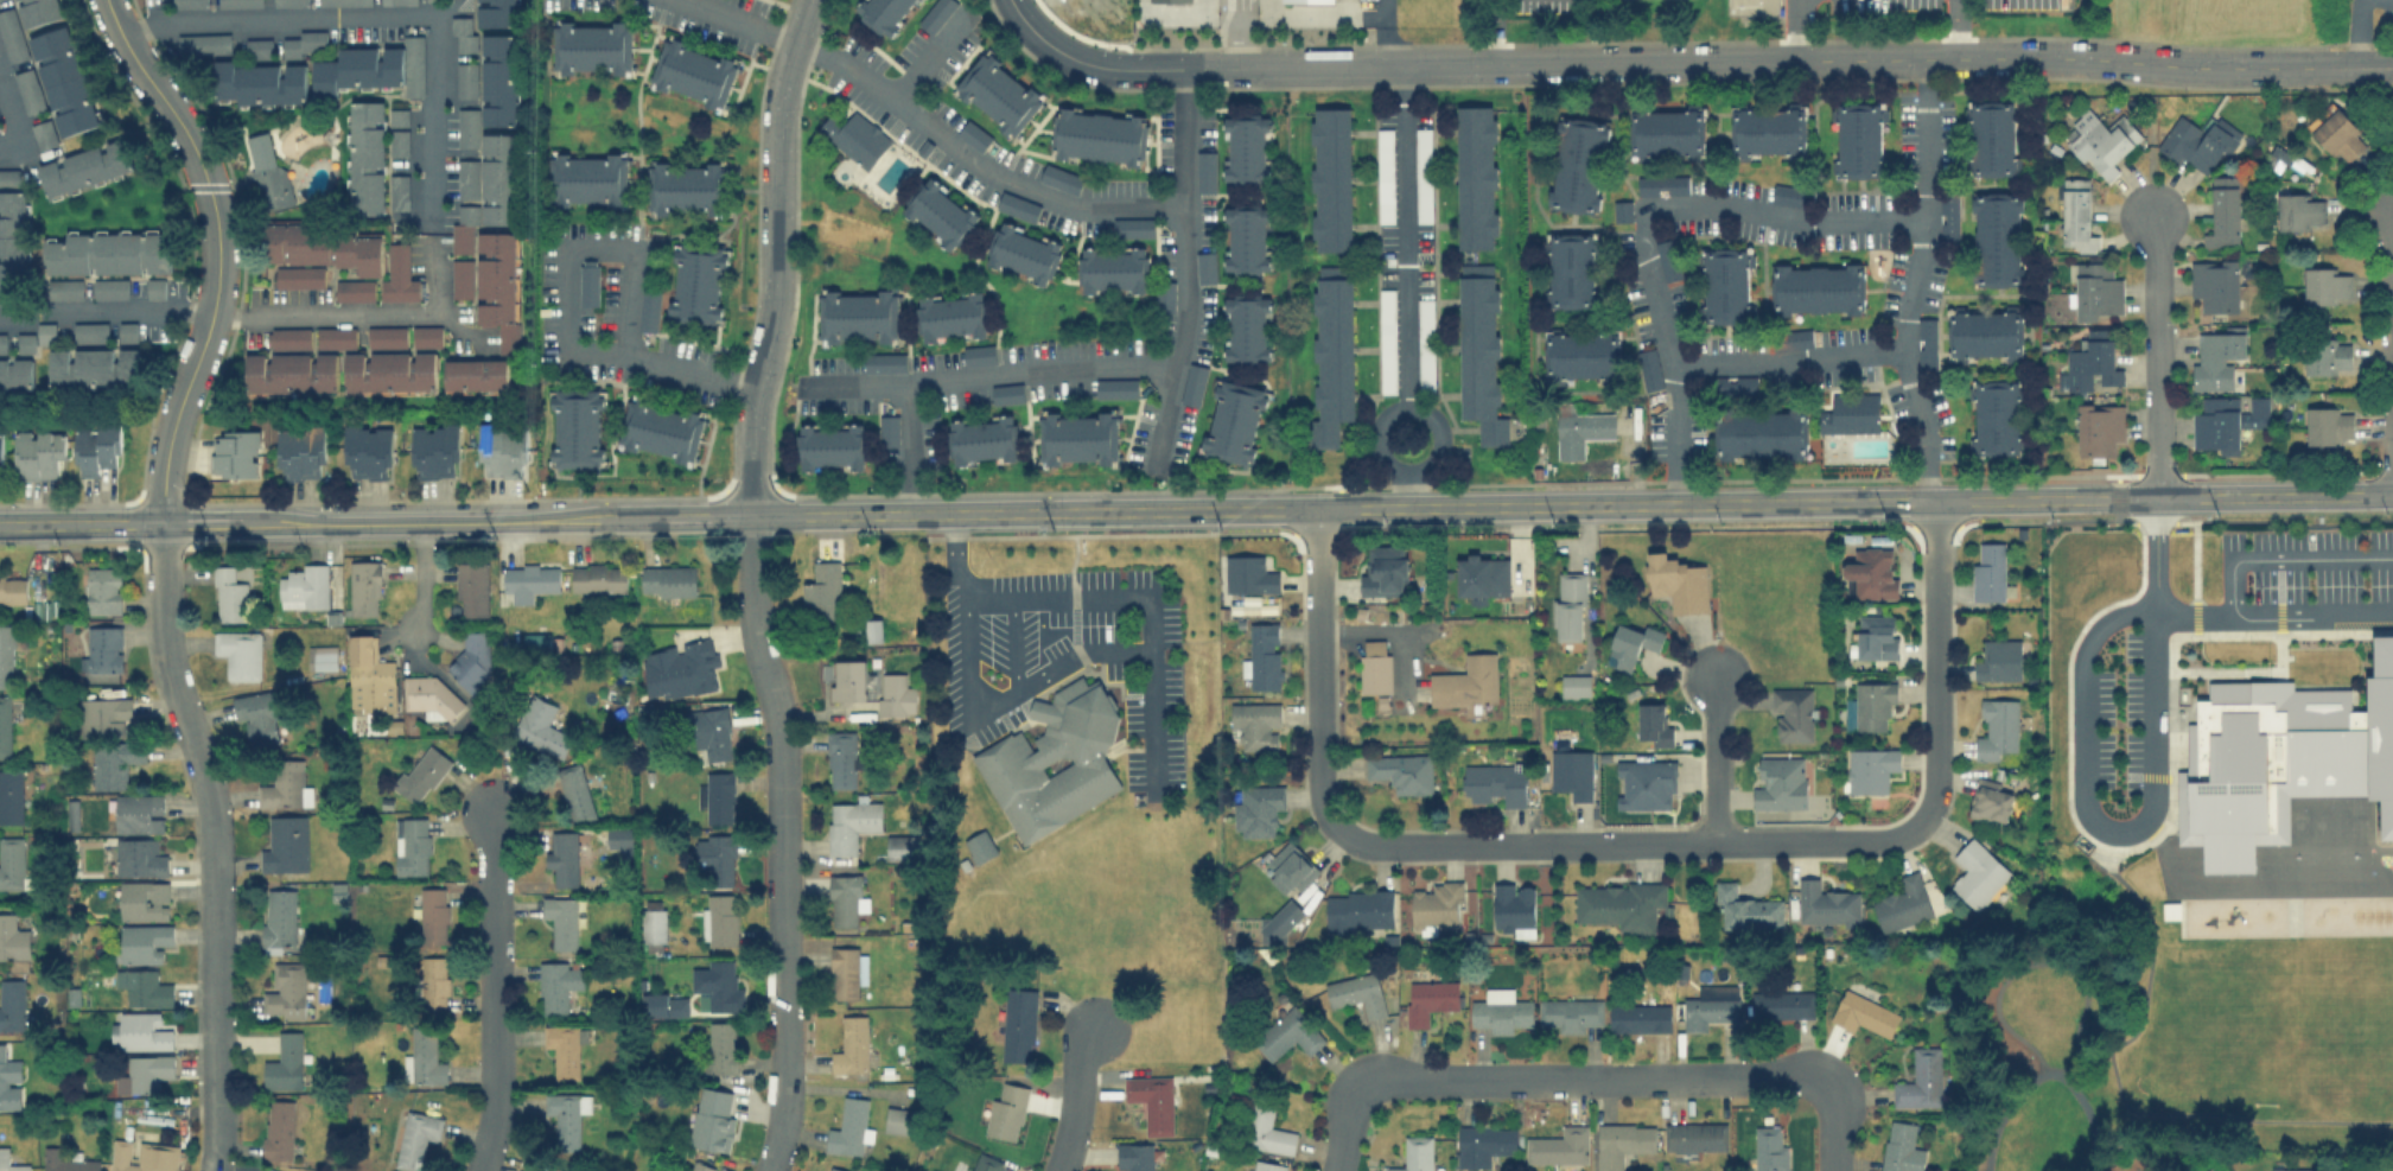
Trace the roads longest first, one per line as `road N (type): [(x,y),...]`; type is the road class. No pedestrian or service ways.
road 1 (tertiary): [(2392,494),(934,513)]
road 2 (tertiary): [(1010,0),(1046,47),(1118,71),(2062,57),(2200,69),(2392,69)]
road 3 (residential): [(768,1170),(787,1073),(782,755),(779,714),(756,638),(753,515)]
road 4 (residential): [(217,1120),(214,796),(167,650),(160,522)]
road 5 (residential): [(1337,834),(1380,848),(1888,845),(1920,823)]
road 6 (tertiary): [(160,522),(178,403),(212,311),(216,217),(192,141),(129,52),(107,0)]
road 7 (residential): [(753,515),(753,408),(776,286),(778,113),(809,0)]
road 8 (residential): [(1363,1084),(1778,1077),(1828,1088)]
road 9 (residential): [(478,1170),(495,1086),(494,807)]
road 10 (residential): [(1315,508),(1319,797),(1337,834)]
road 11 (residential): [(1920,823),(1934,793),(1935,499)]
road 12 (residential): [(2151,215),(2159,496)]
road 13 (residential): [(2392,494),(2386,215)]
road 14 (tertiary): [(753,515),(494,518)]
road 15 (tertiary): [(934,513),(753,515)]
road 16 (tertiary): [(494,518),(318,521)]
road 17 (residential): [(1712,845),(1712,679)]
road 18 (tertiary): [(318,521),(160,522)]
road 19 (residential): [(1058,1170),(1076,1064),(1092,1033)]

